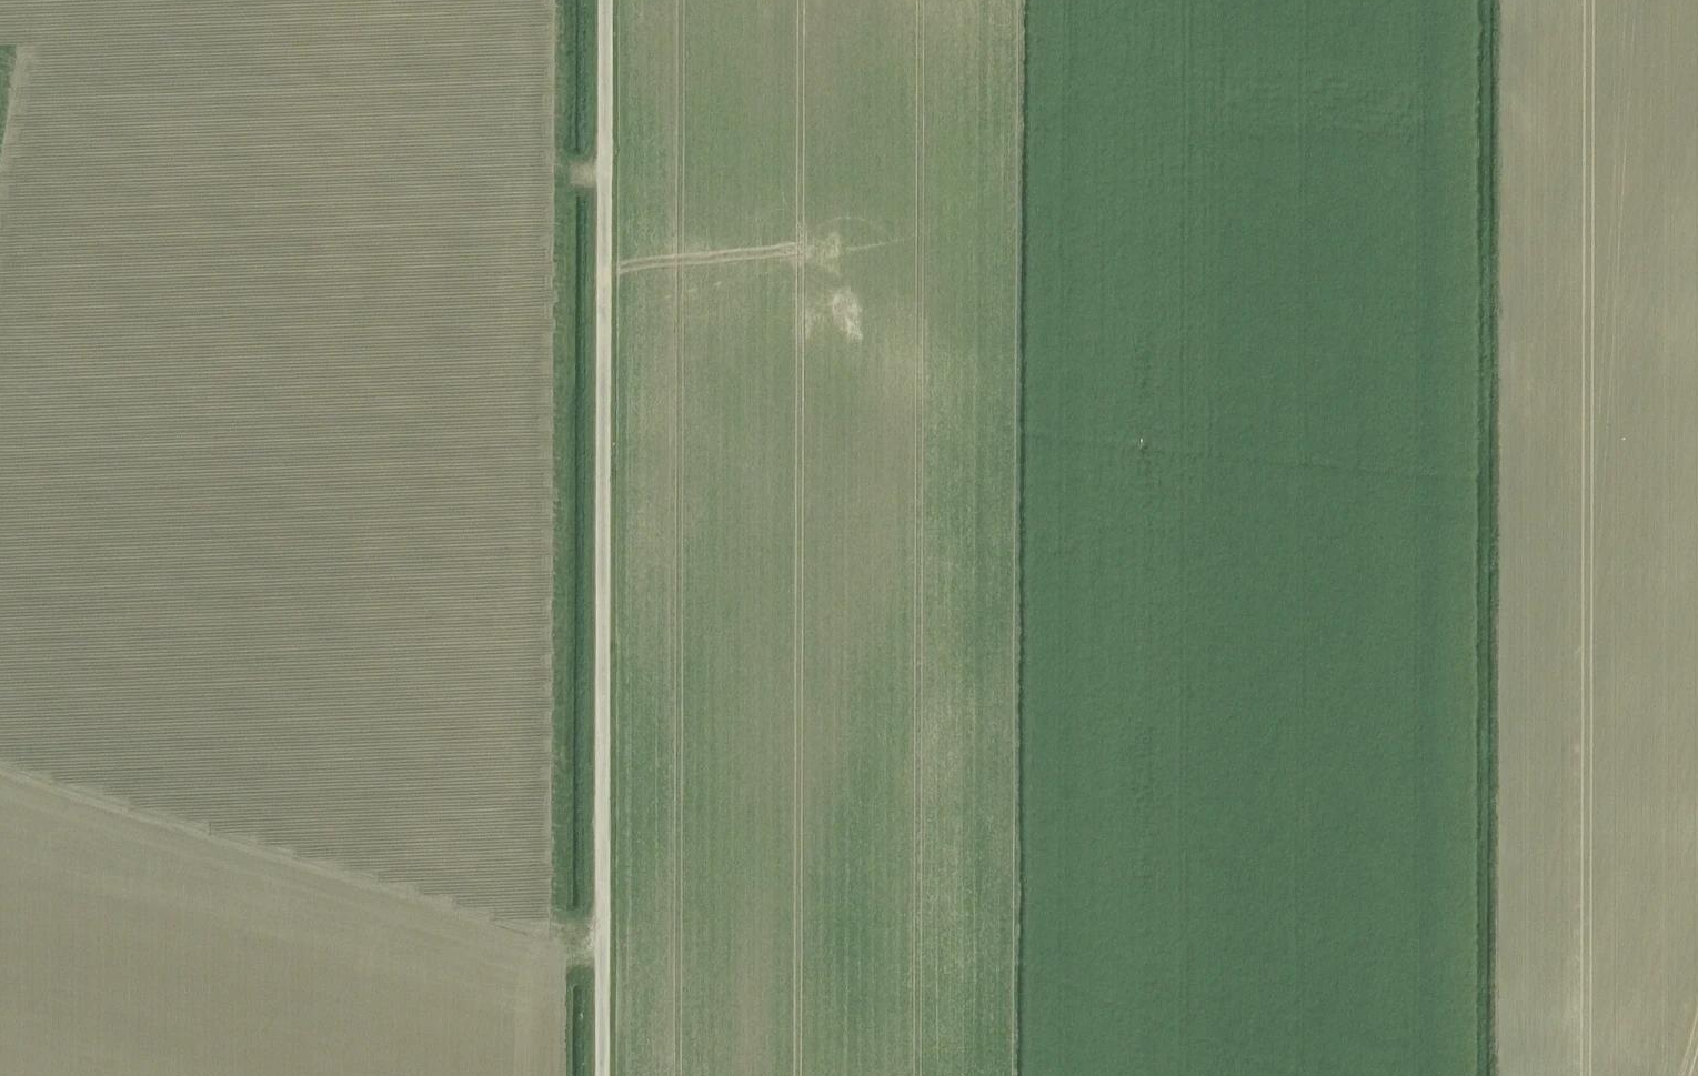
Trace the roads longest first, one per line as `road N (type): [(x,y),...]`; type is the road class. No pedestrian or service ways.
road 1 (track): [(601,1075),(605,0)]

